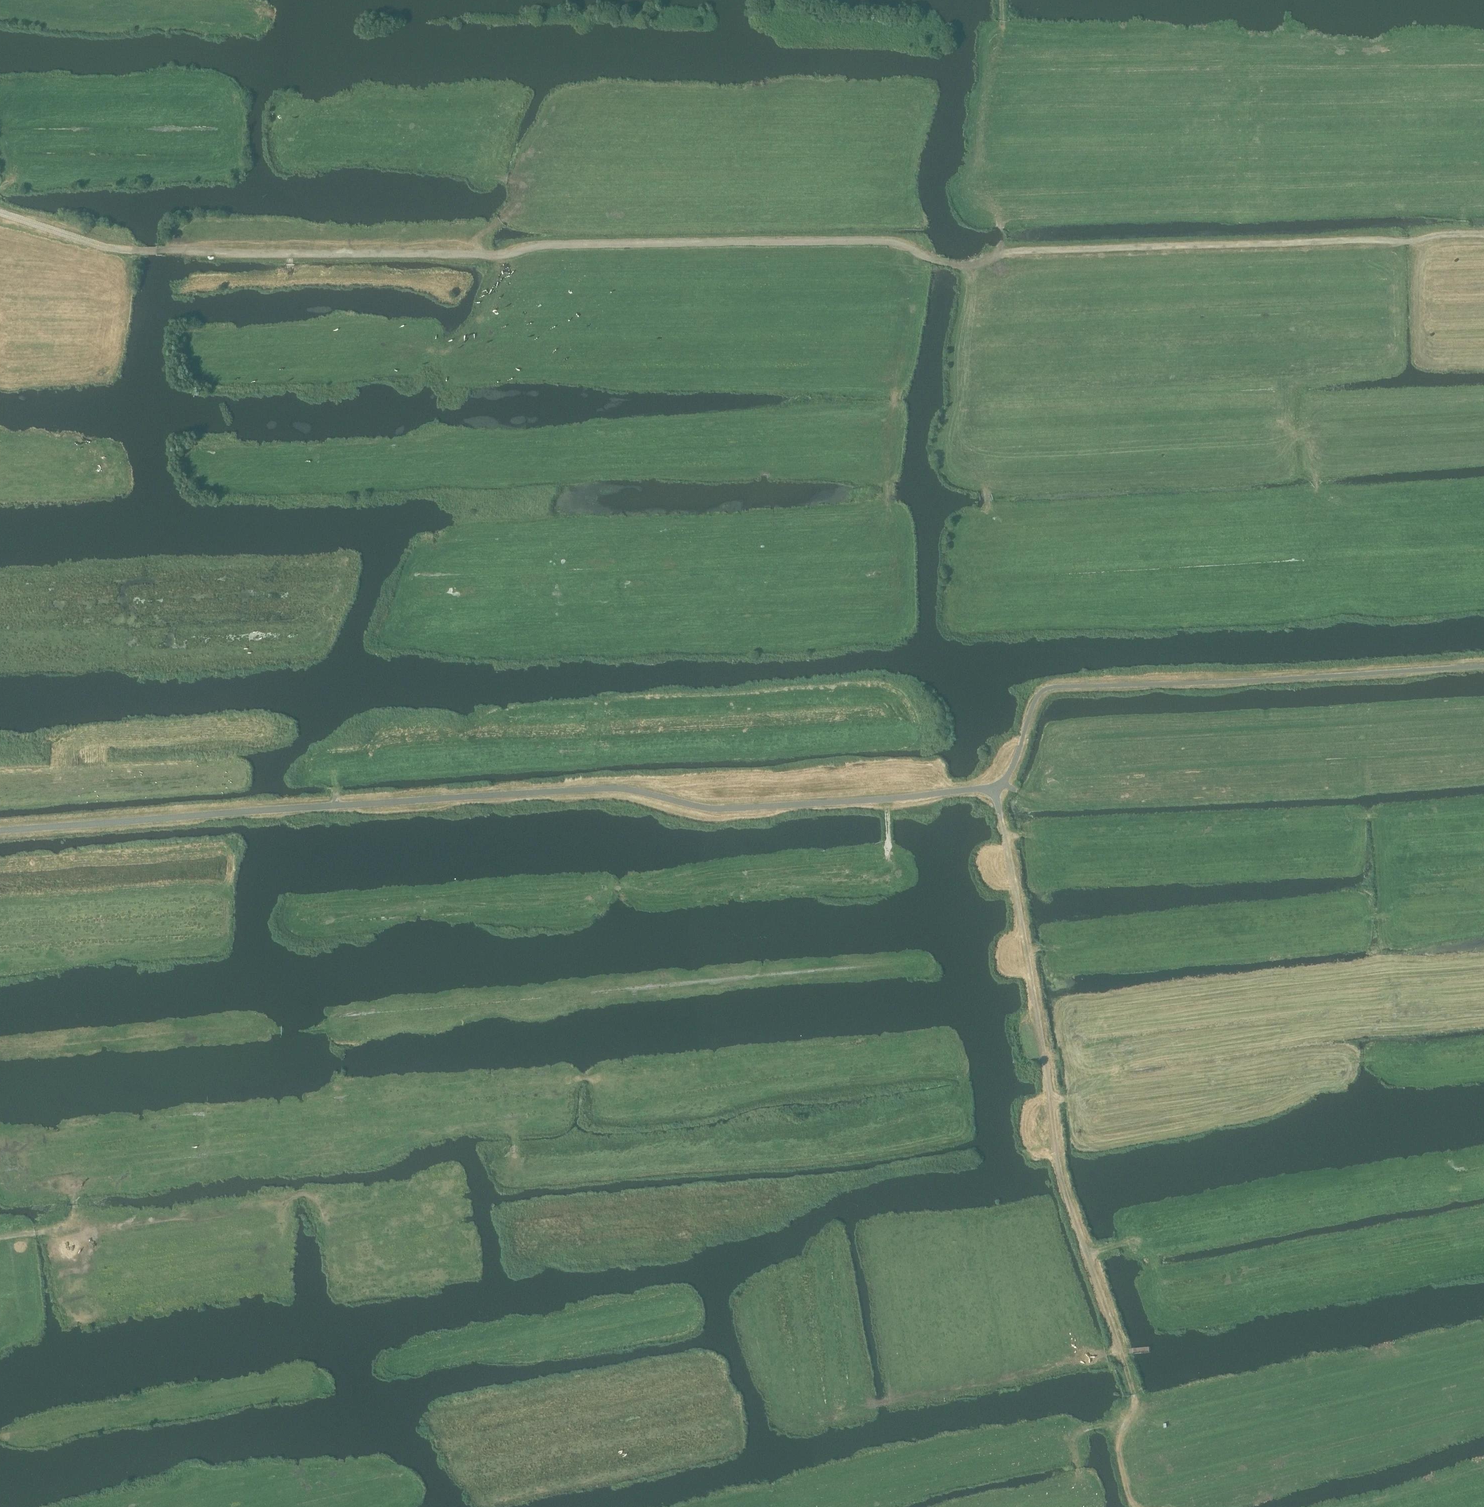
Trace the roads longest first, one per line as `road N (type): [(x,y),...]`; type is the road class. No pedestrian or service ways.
road 1 (track): [(0,214),(129,251),(497,256),(549,245),(885,242),(970,266),(1014,251),(1483,234)]
road 2 (unclassified): [(0,830),(595,789),(721,809),(995,787)]
road 3 (track): [(995,787),(1062,1178),(1134,1404),(1121,1460),(1135,1506)]

